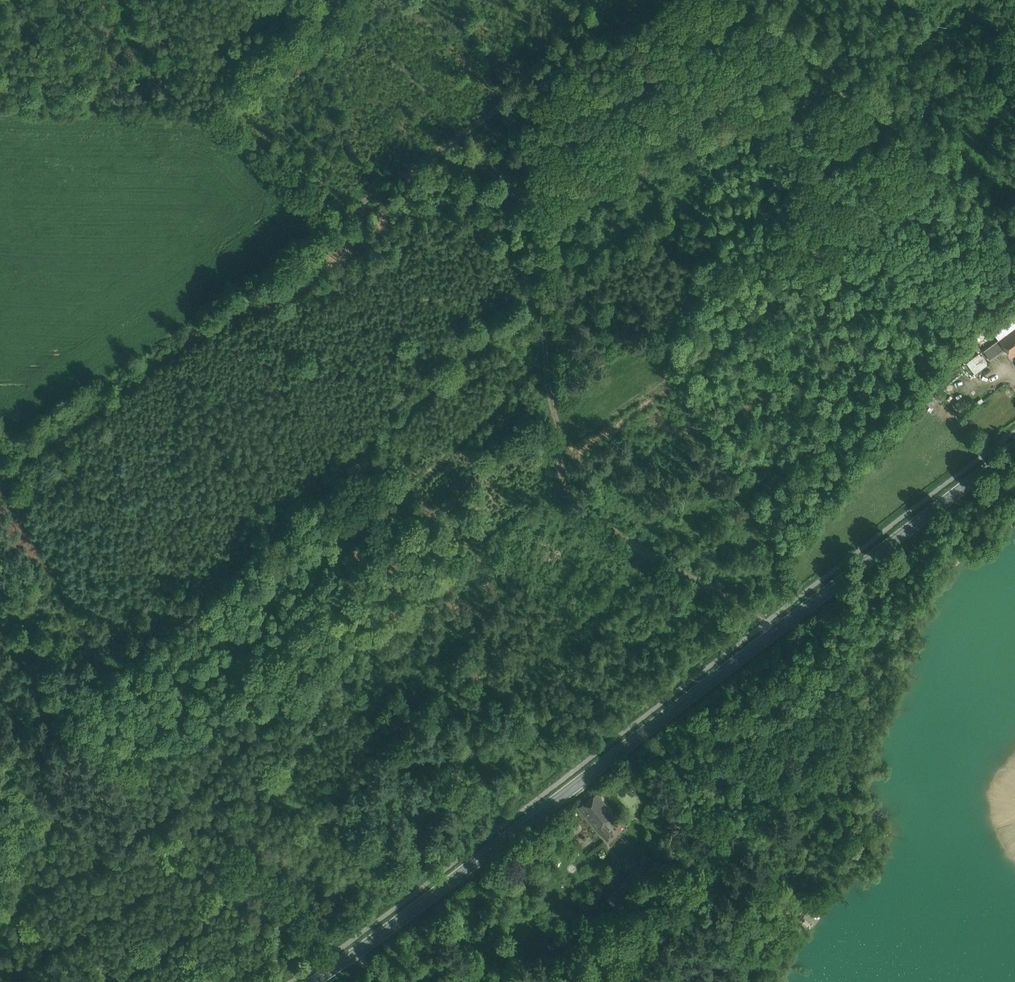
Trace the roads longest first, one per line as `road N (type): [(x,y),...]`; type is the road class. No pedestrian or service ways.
road 1 (secondary): [(315,981),(1014,449)]
road 2 (track): [(773,633),(581,510),(561,479),(532,152),(517,96),(429,0)]
road 3 (track): [(0,818),(104,676),(175,629),(508,318),(542,303)]
road 4 (track): [(314,233),(517,96)]
road 5 (track): [(0,548),(104,676)]
road 6 (track): [(582,0),(562,62),(517,96)]

